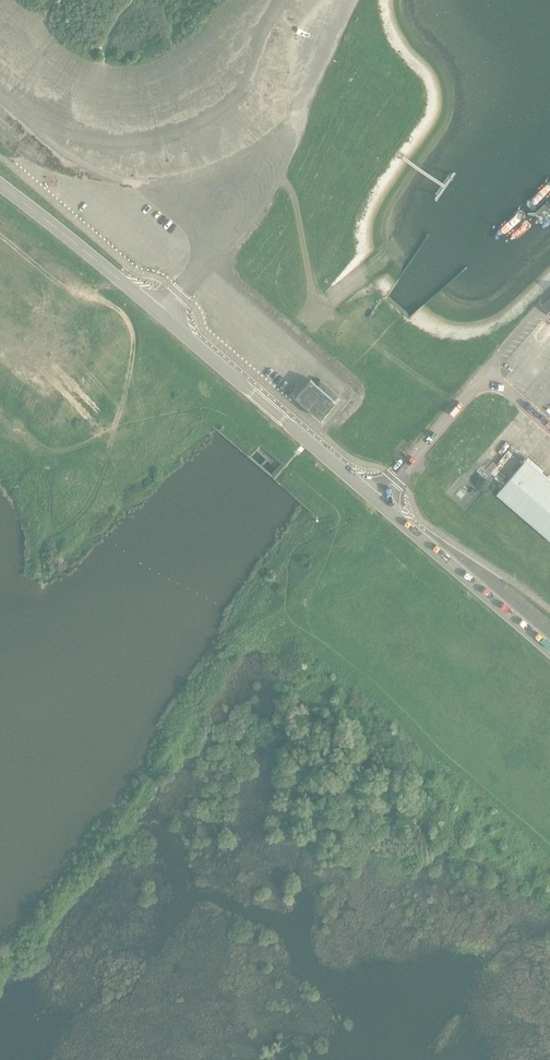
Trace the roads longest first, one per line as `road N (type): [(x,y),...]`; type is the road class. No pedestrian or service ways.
road 1 (tertiary): [(376,500),(0,184)]
road 2 (unclassified): [(376,500),(481,385),(504,388),(549,429)]
road 3 (tertiary): [(549,651),(376,500)]

